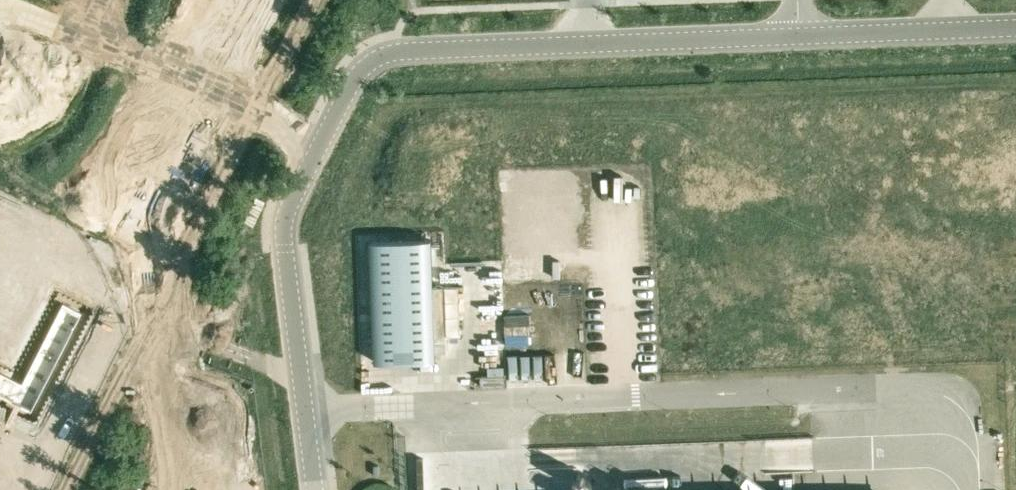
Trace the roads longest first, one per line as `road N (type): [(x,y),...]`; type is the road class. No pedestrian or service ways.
road 1 (unclassified): [(303,378),(284,226),(363,70),(394,50),(1015,28)]
road 2 (track): [(64,489),(317,0)]
road 3 (unclassified): [(307,409),(845,384)]
road 4 (unclassified): [(154,316),(303,378)]

